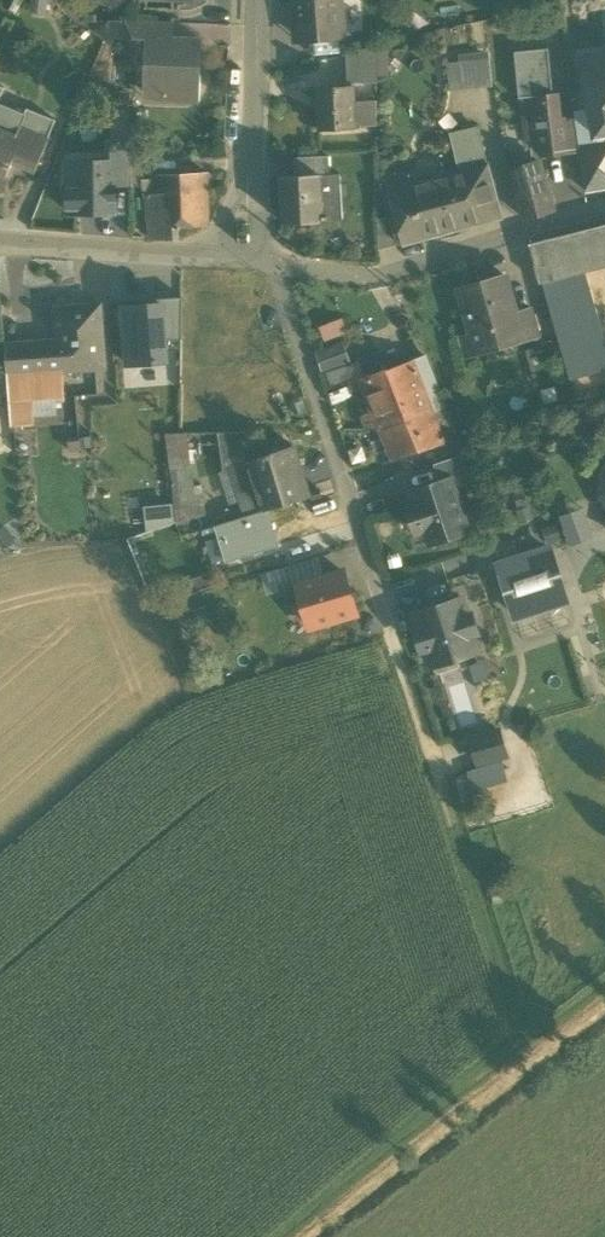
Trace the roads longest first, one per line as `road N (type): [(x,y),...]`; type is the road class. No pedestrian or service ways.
road 1 (residential): [(437,784),(271,258)]
road 2 (track): [(604,995),(526,1057),(437,784)]
road 3 (unclassified): [(271,258),(382,274),(604,207)]
road 4 (residential): [(204,254),(0,244)]
road 5 (residential): [(254,0),(247,161)]

